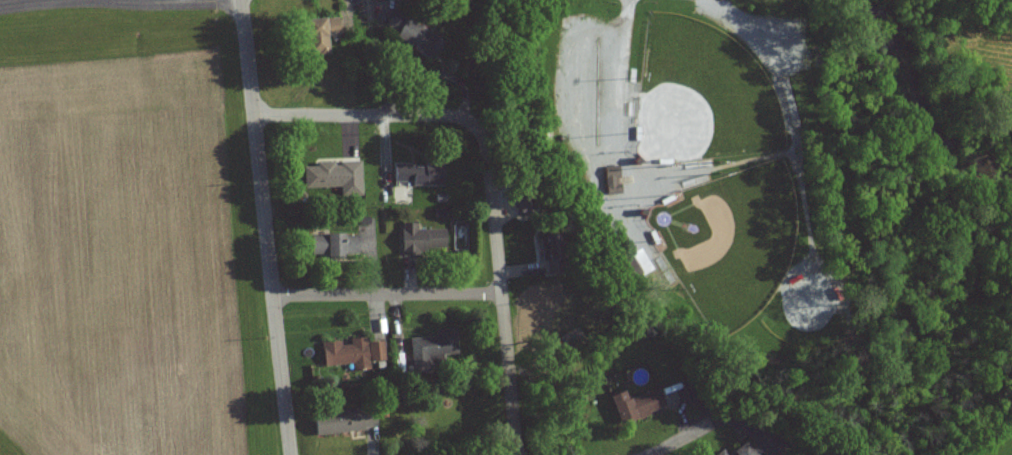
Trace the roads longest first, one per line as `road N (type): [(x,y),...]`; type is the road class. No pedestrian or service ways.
road 1 (residential): [(517,454),(474,125),(446,114),(252,116)]
road 2 (residential): [(290,454),(240,0)]
road 3 (residential): [(272,295),(501,293)]

